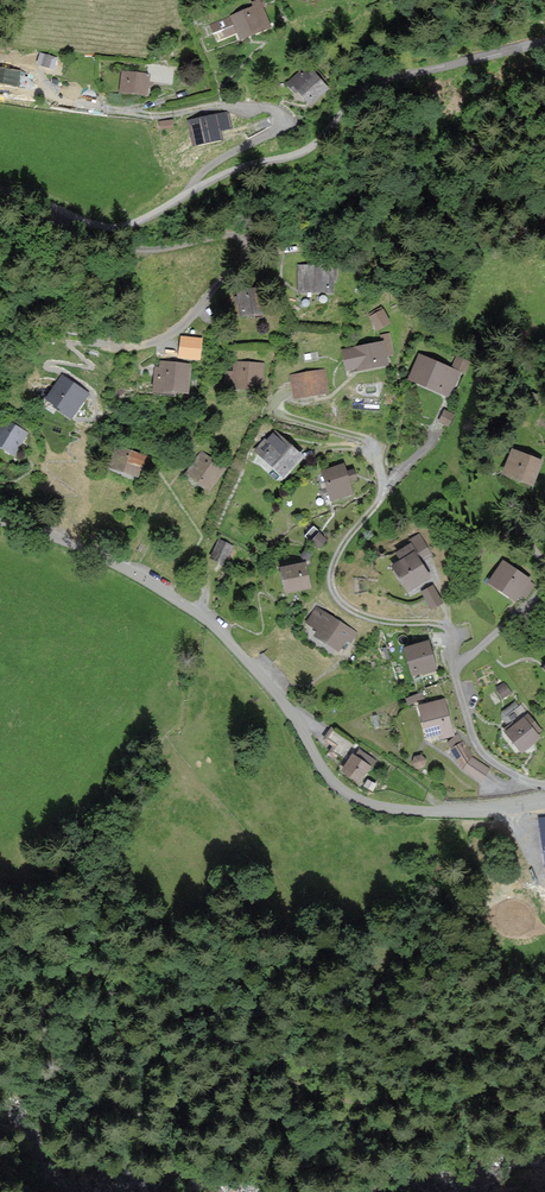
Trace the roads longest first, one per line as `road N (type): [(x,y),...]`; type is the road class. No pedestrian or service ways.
road 1 (unclassified): [(544,802),(433,812),(350,794),(323,769),(282,700),(212,625),(77,548),(0,520)]
road 2 (residential): [(544,785),(501,767),(476,744),(447,627),(363,616),(335,594),(339,552),(381,495),(375,450),(362,437),(280,413),(278,397)]
road 3 (residential): [(194,190),(300,153),(388,79),(544,44)]
road 4 (residential): [(116,110),(142,116),(275,111),(274,133),(205,172),(194,190)]
road 5 (residential): [(0,189),(112,227),(194,190)]

